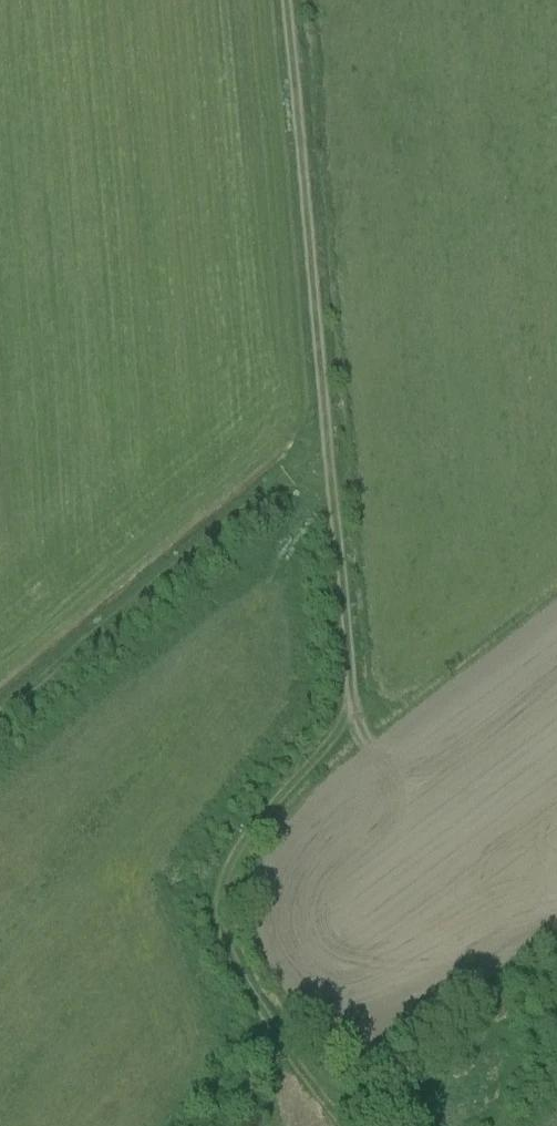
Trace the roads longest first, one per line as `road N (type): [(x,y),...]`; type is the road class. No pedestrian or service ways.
road 1 (track): [(287,0),(349,694),(334,735),(240,839),(216,906),(235,976),(348,1125)]
road 2 (track): [(0,711),(327,445)]

